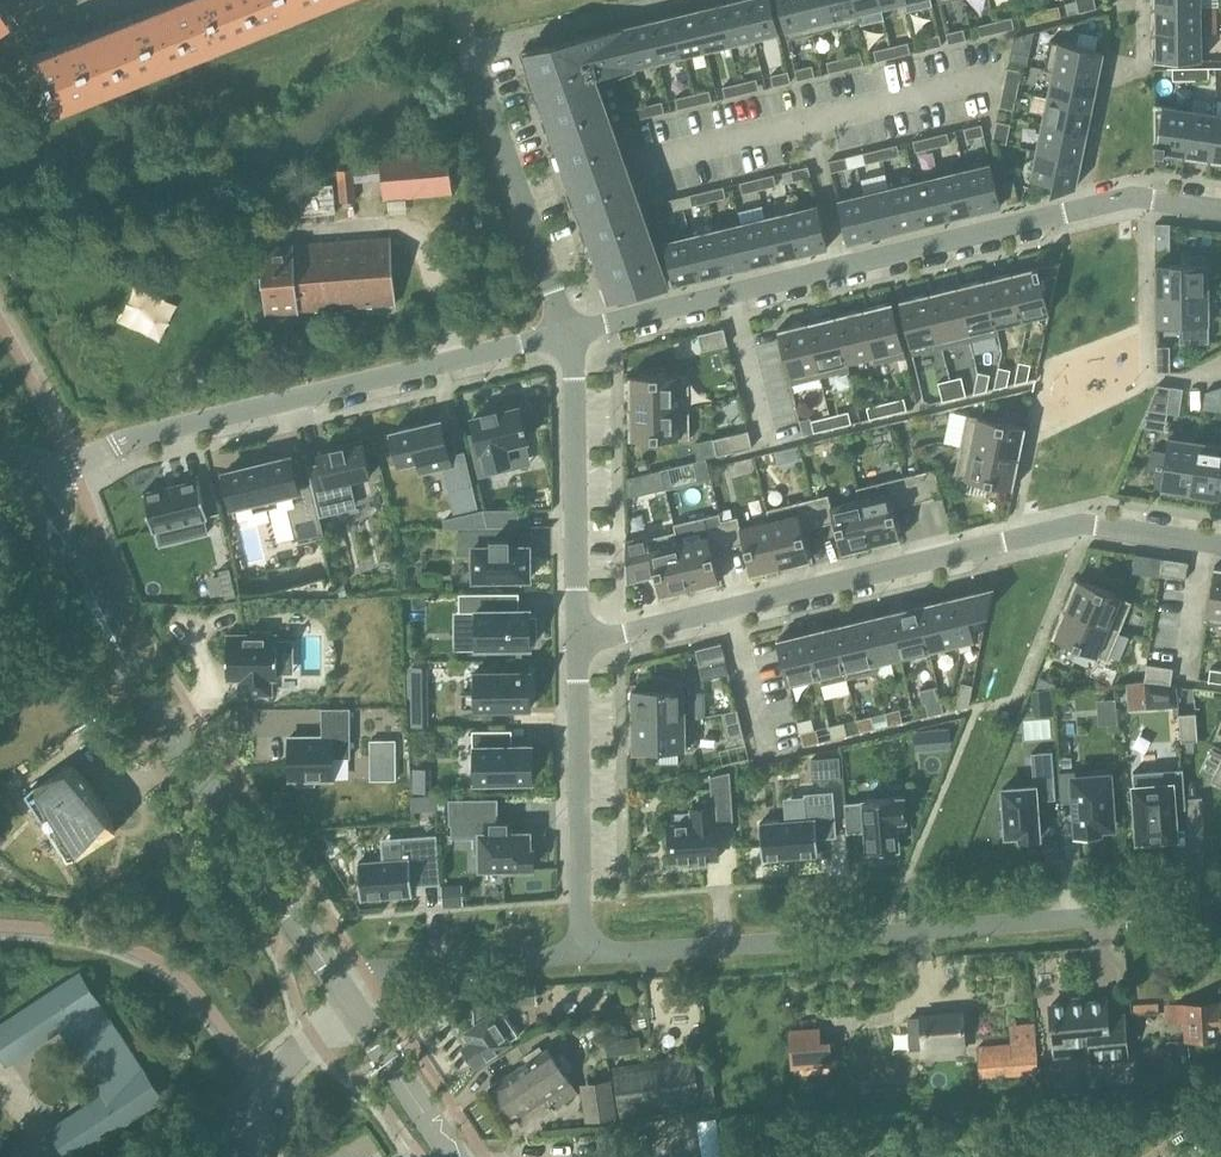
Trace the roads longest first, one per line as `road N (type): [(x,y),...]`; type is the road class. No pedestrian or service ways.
road 1 (residential): [(566,332),(1129,198),(1220,210)]
road 2 (residential): [(578,639),(1092,521),(1220,543)]
road 3 (residential): [(581,955),(1220,902)]
road 4 (secondary): [(354,1000),(19,495)]
road 5 (residential): [(566,332),(140,434),(19,495)]
road 6 (residential): [(581,955),(578,639)]
road 7 (residential): [(578,639),(566,332)]
road 8 (residential): [(473,45),(566,332)]
road 9 (residential): [(367,976),(581,955)]
road 10 (unclassified): [(354,1000),(276,1073),(258,1118),(254,1156)]
road 11 (secondary): [(454,1156),(354,1000)]

